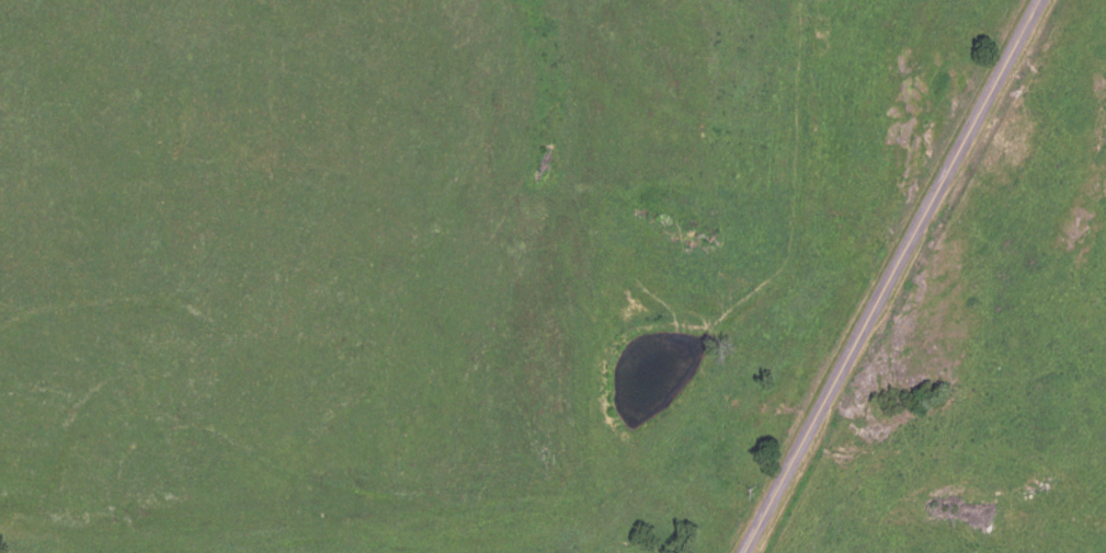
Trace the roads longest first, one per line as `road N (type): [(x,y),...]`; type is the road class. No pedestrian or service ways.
road 1 (secondary): [(745,552),(1039,0)]

